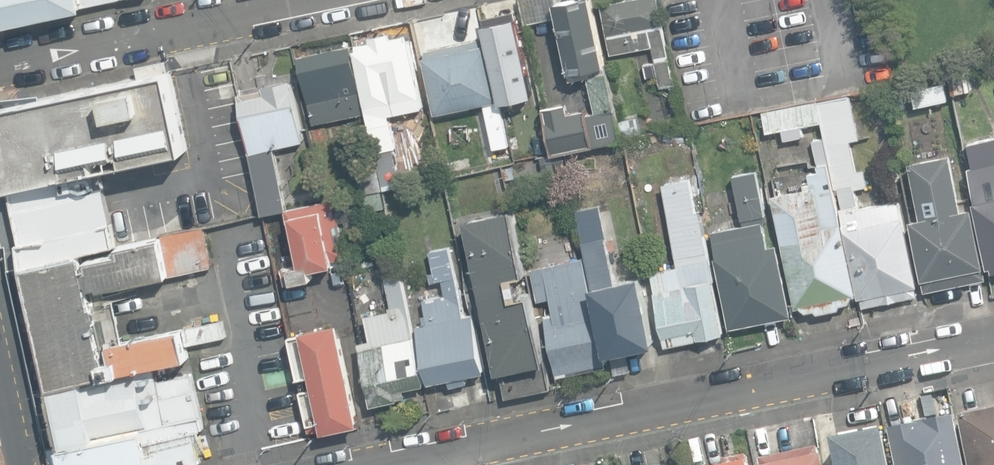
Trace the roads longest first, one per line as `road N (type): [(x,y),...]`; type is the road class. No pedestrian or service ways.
road 1 (residential): [(372,464),(993,339)]
road 2 (residential): [(0,64),(316,0)]

